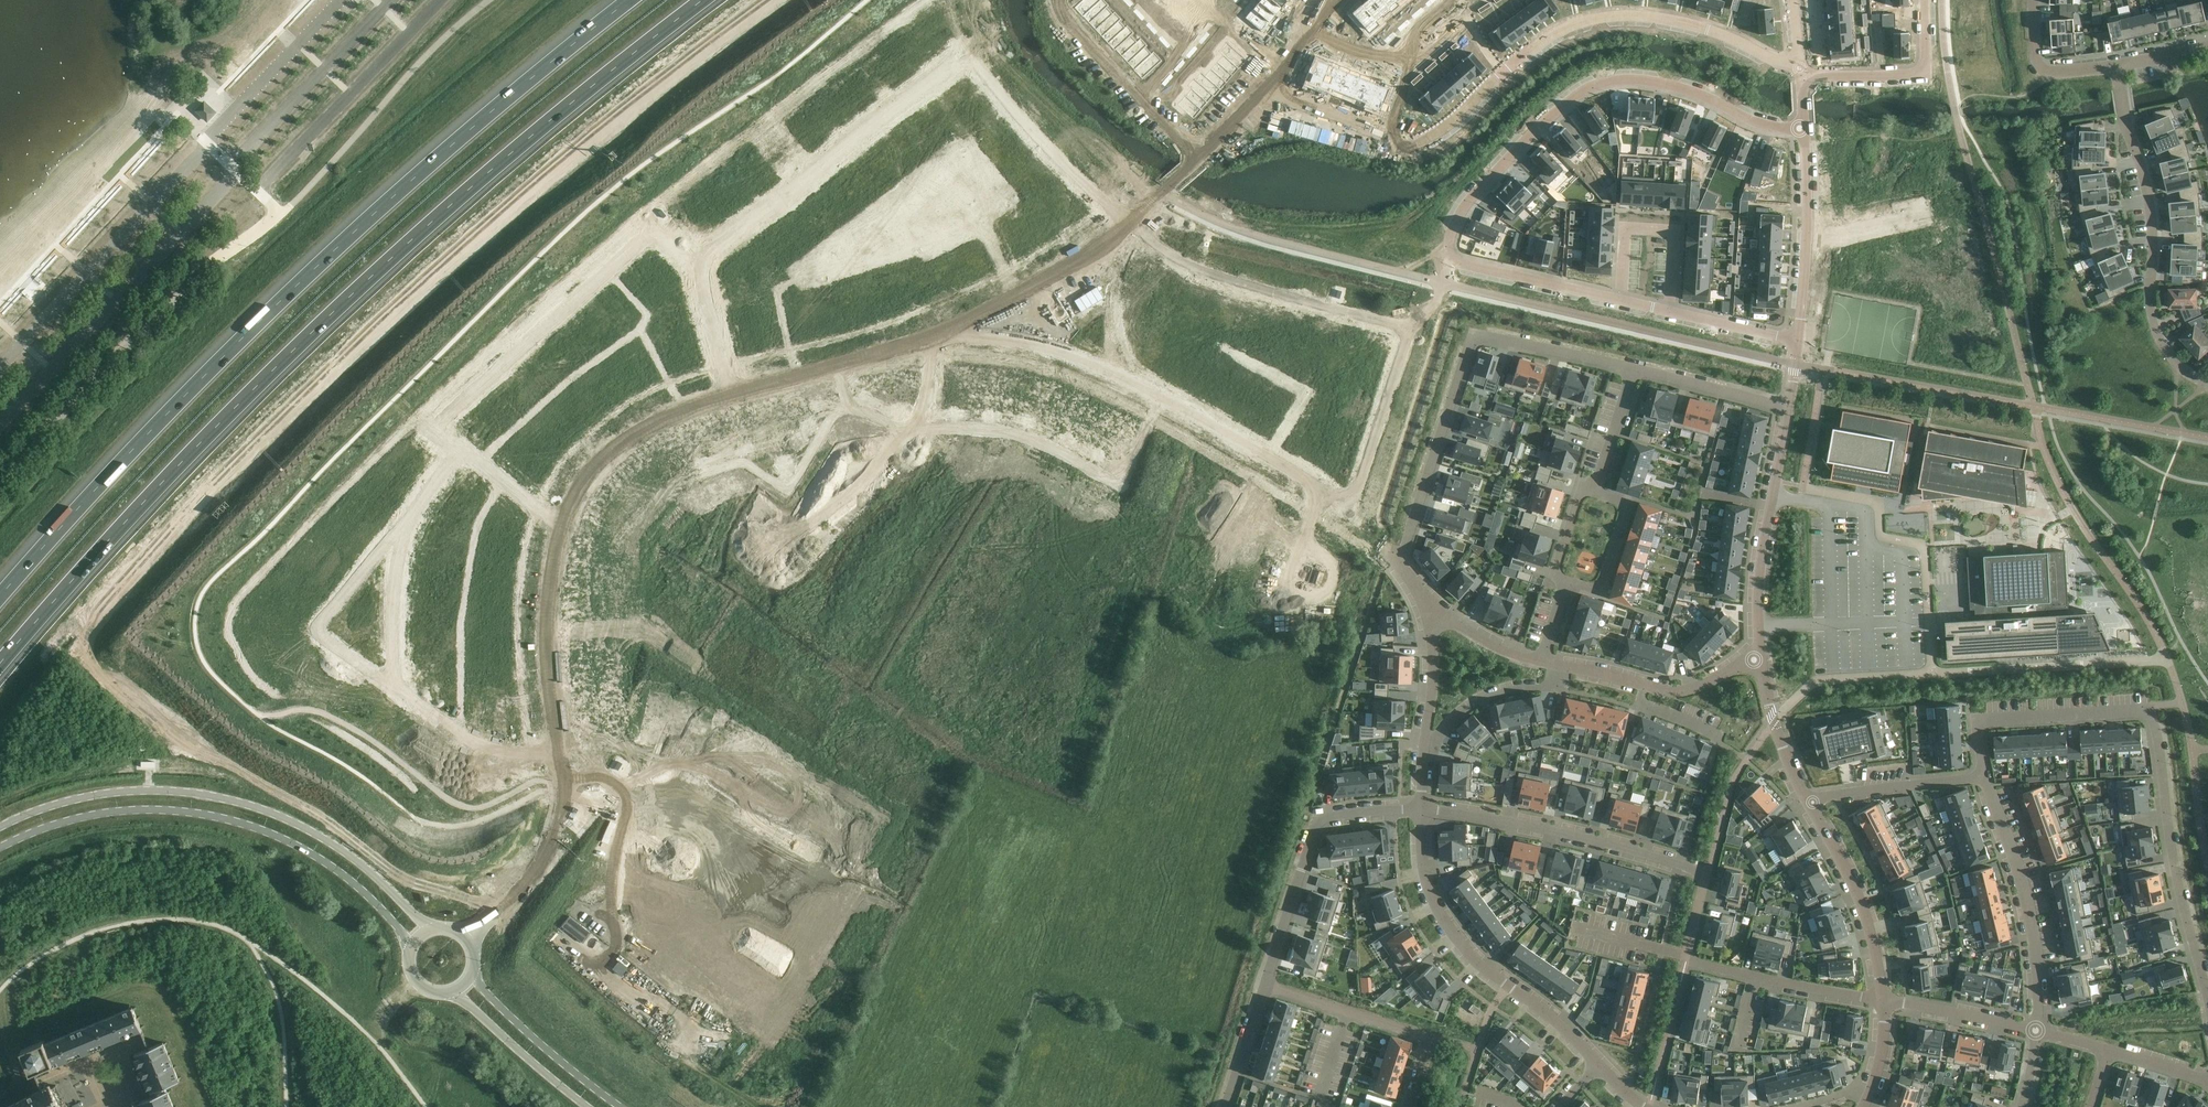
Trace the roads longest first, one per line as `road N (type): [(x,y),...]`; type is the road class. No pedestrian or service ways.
road 1 (motorway): [(0,664),(304,338),(489,174),(708,0)]
road 2 (motorway): [(633,0),(463,137),(259,321),(0,600)]
road 3 (residential): [(1804,133),(1757,123),(1670,85),(1625,81),(1579,95),(1521,143),(1458,217),(1448,245),(1453,254),(1621,299)]
road 4 (residential): [(1268,92),(1354,118),(1411,146),(1434,137),(1530,51),(1604,17),(1662,20),(1802,68)]
road 5 (residential): [(1882,1002),(1688,961),(1709,872),(1598,840),(1422,807)]
road 6 (residential): [(1984,778),(1976,721),(2150,710),(2174,862),(2207,1000)]
road 7 (residential): [(961,334),(1035,343),(1205,418),(1348,506),(1364,537),(1400,566)]
road 8 (secondary): [(431,931),(346,852),(250,805),(116,792),(60,802),(0,828)]
road 9 (secondary): [(0,848),(109,812),(166,810),(241,822),(344,874),(414,947)]
road 10 (residential): [(1634,370),(1499,340),(1472,341),(1400,566)]
road 11 (residential): [(691,272),(648,232),(432,426),(459,451)]
road 12 (residential): [(2207,385),(2176,364),(2154,325),(2152,217),(2117,66)]
road 13 (residential): [(1597,1066),(1554,1019),(1468,956),(1437,905),(1422,807)]
road 14 (residential): [(1422,807),(1314,827),(1265,989)]
road 15 (residential): [(2037,1030),(2029,909),(1984,778)]
road 16 (residential): [(1758,655),(1761,572),(1786,408)]
road 17 (residential): [(1410,1106),(1432,1039),(1265,989)]
road 18 (residential): [(729,400),(894,361),(961,334)]
road 19 (residential): [(560,756),(553,610),(569,524)]
road 20 (residential): [(1882,1002),(1876,944),(1846,863),(1806,799)]
road 21 (residential): [(395,536),(319,632),(397,687)]
road 22 (residential): [(1064,0),(1066,25),(1200,155)]
road 23 (residential): [(569,524),(596,476),(622,454),(664,426),(729,400)]
road 24 (residential): [(854,141),(691,272)]
road 25 (residential): [(1804,133),(1809,237),(1799,340)]
road 26 (residential): [(961,334),(1071,273),(1134,225)]
road 27 (residential): [(1621,299),(1624,229),(1674,232),(1670,311)]
road 28 (residential): [(1802,68),(1926,73),(1923,0)]
road 29 (secondary): [(619,1106),(474,976)]
road 30 (residential): [(397,687),(489,752),(560,756)]
road 31 (residential): [(1984,778),(1806,799)]
road 32 (secondary): [(457,993),(587,1106)]
road 33 (residential): [(1424,745),(1486,698),(1554,685),(1570,669)]
road 34 (residential): [(1561,589),(1602,586),(1623,519),(1621,503),(1590,486)]
road 35 (residential): [(1882,1002),(2037,1030)]
road 36 (residential): [(1786,408),(1634,370)]
road 37 (residential): [(1806,799),(1758,655)]
road 38 (residential): [(395,536),(397,687)]
road 39 (residential): [(1029,125),(1134,225)]
road 40 (residential): [(1424,745),(1433,661),(1426,602)]
road 41 (residential): [(2034,0),(2043,69),(2117,66)]
road 42 (unclassified): [(468,939),(572,842)]
road 43 (residential): [(691,272),(729,400)]
road 44 (residential): [(1670,311),(1799,340)]
road 45 (residential): [(459,451),(569,524)]
road 46 (residential): [(1426,602),(1503,651),(1539,663)]
road 47 (residential): [(1590,486),(1634,370)]
road 48 (residential): [(1265,989),(1227,1106)]
road 49 (residential): [(1643,686),(1697,687),(1758,655)]

